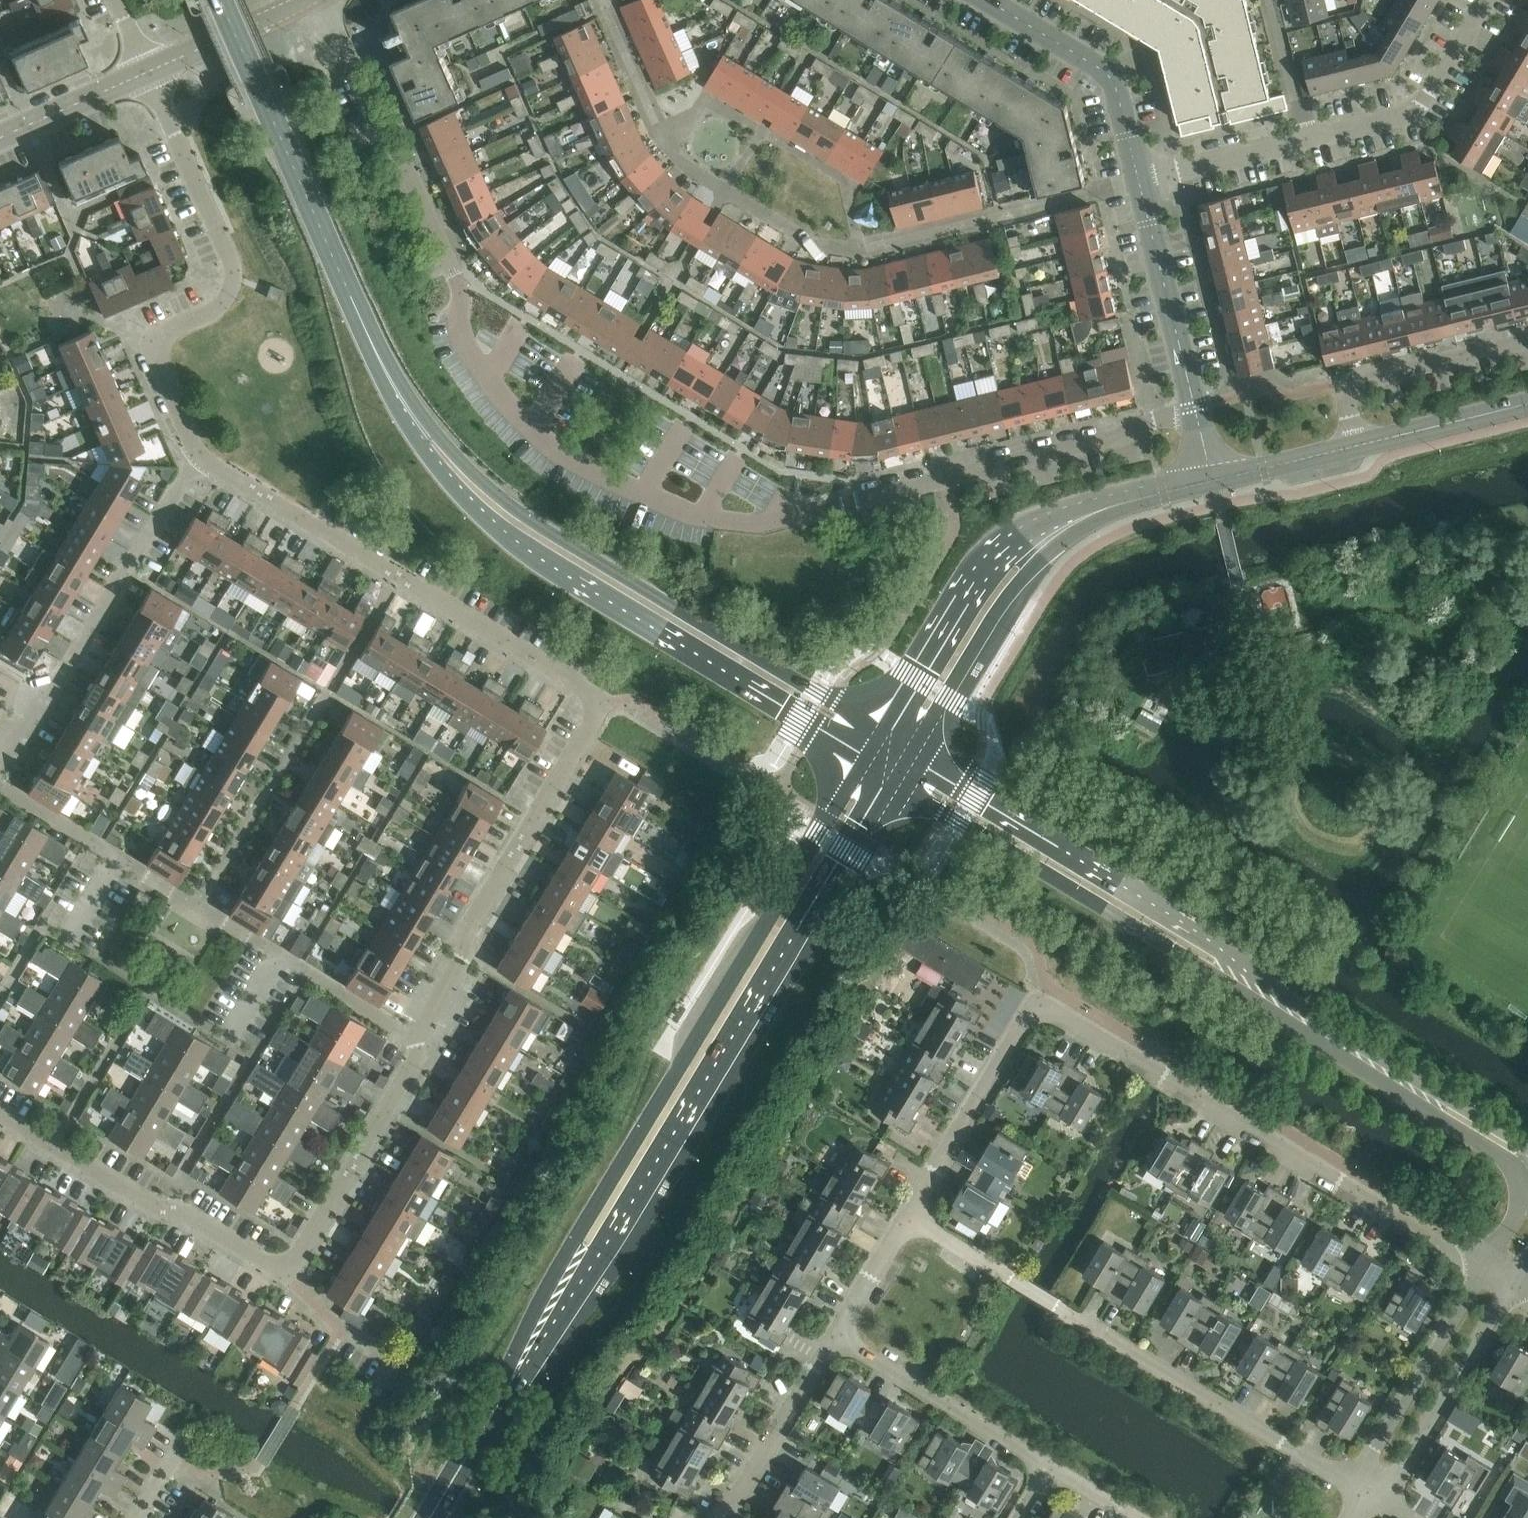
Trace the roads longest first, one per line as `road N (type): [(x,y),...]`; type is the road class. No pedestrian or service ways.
road 1 (residential): [(1194,406),(1121,433),(762,522),(694,511),(604,475),(521,422),(462,337),(458,279),(323,0)]
road 2 (residential): [(417,1040),(466,959),(464,936),(603,701),(200,456)]
road 3 (secondary): [(865,765),(545,1292),(474,1456)]
road 4 (secondary): [(474,1456),(897,786)]
road 5 (unclassified): [(897,786),(1527,1175)]
road 6 (unclassified): [(1527,1145),(960,790),(920,752)]
road 7 (secondary): [(358,313),(388,403),(461,497),(510,537),(816,726),(865,765)]
road 8 (secondary): [(886,734),(520,519),(473,477),(411,402),(358,313)]
road 9 (residential): [(417,1040),(417,1059),(286,1268),(181,1212),(159,1209),(0,1114)]
road 10 (residential): [(1365,1492),(910,1217)]
road 11 (residential): [(1484,1272),(1037,1003)]
road 12 (residential): [(200,456),(159,368),(159,348),(170,330),(213,310),(233,275),(147,71)]
road 13 (tertiary): [(1163,491),(1068,511),(1024,535),(988,569),(886,734)]
road 14 (residential): [(0,776),(200,456)]
road 15 (tertiary): [(920,752),(1013,597),(1051,551),(1163,491)]
road 16 (secondary): [(358,313),(215,0)]
road 17 (tertiary): [(1141,184),(1118,83),(990,0)]
road 18 (residential): [(1365,1492),(1397,1478),(1515,1292)]
road 19 (residential): [(1484,1272),(1367,1459),(1365,1492)]
road 20 (residential): [(1050,1466),(833,1337)]
road 21 (residential): [(1527,340),(1345,387),(1359,447)]
road 22 (residential): [(910,1217),(1037,1003)]
road 23 (residential): [(1309,141),(1417,112),(1486,0)]
road 24 (residential): [(417,1040),(292,961),(274,964),(238,1026)]
road 25 (tertiary): [(1194,406),(1141,184)]
road 26 (residential): [(72,935),(104,877),(98,847),(0,788)]
road 27 (residential): [(728,1517),(833,1337)]
road 28 (tertiary): [(1359,447),(1527,403)]
road 29 (residential): [(1141,184),(1309,141)]
road 30 (tertiary): [(147,71),(305,0)]
road 31 (tertiary): [(0,137),(147,71)]
road 32 (tertiary): [(1213,481),(1359,447)]
road 33 (residential): [(1309,141),(1272,0)]
road 34 (residential): [(833,1337),(910,1217)]

